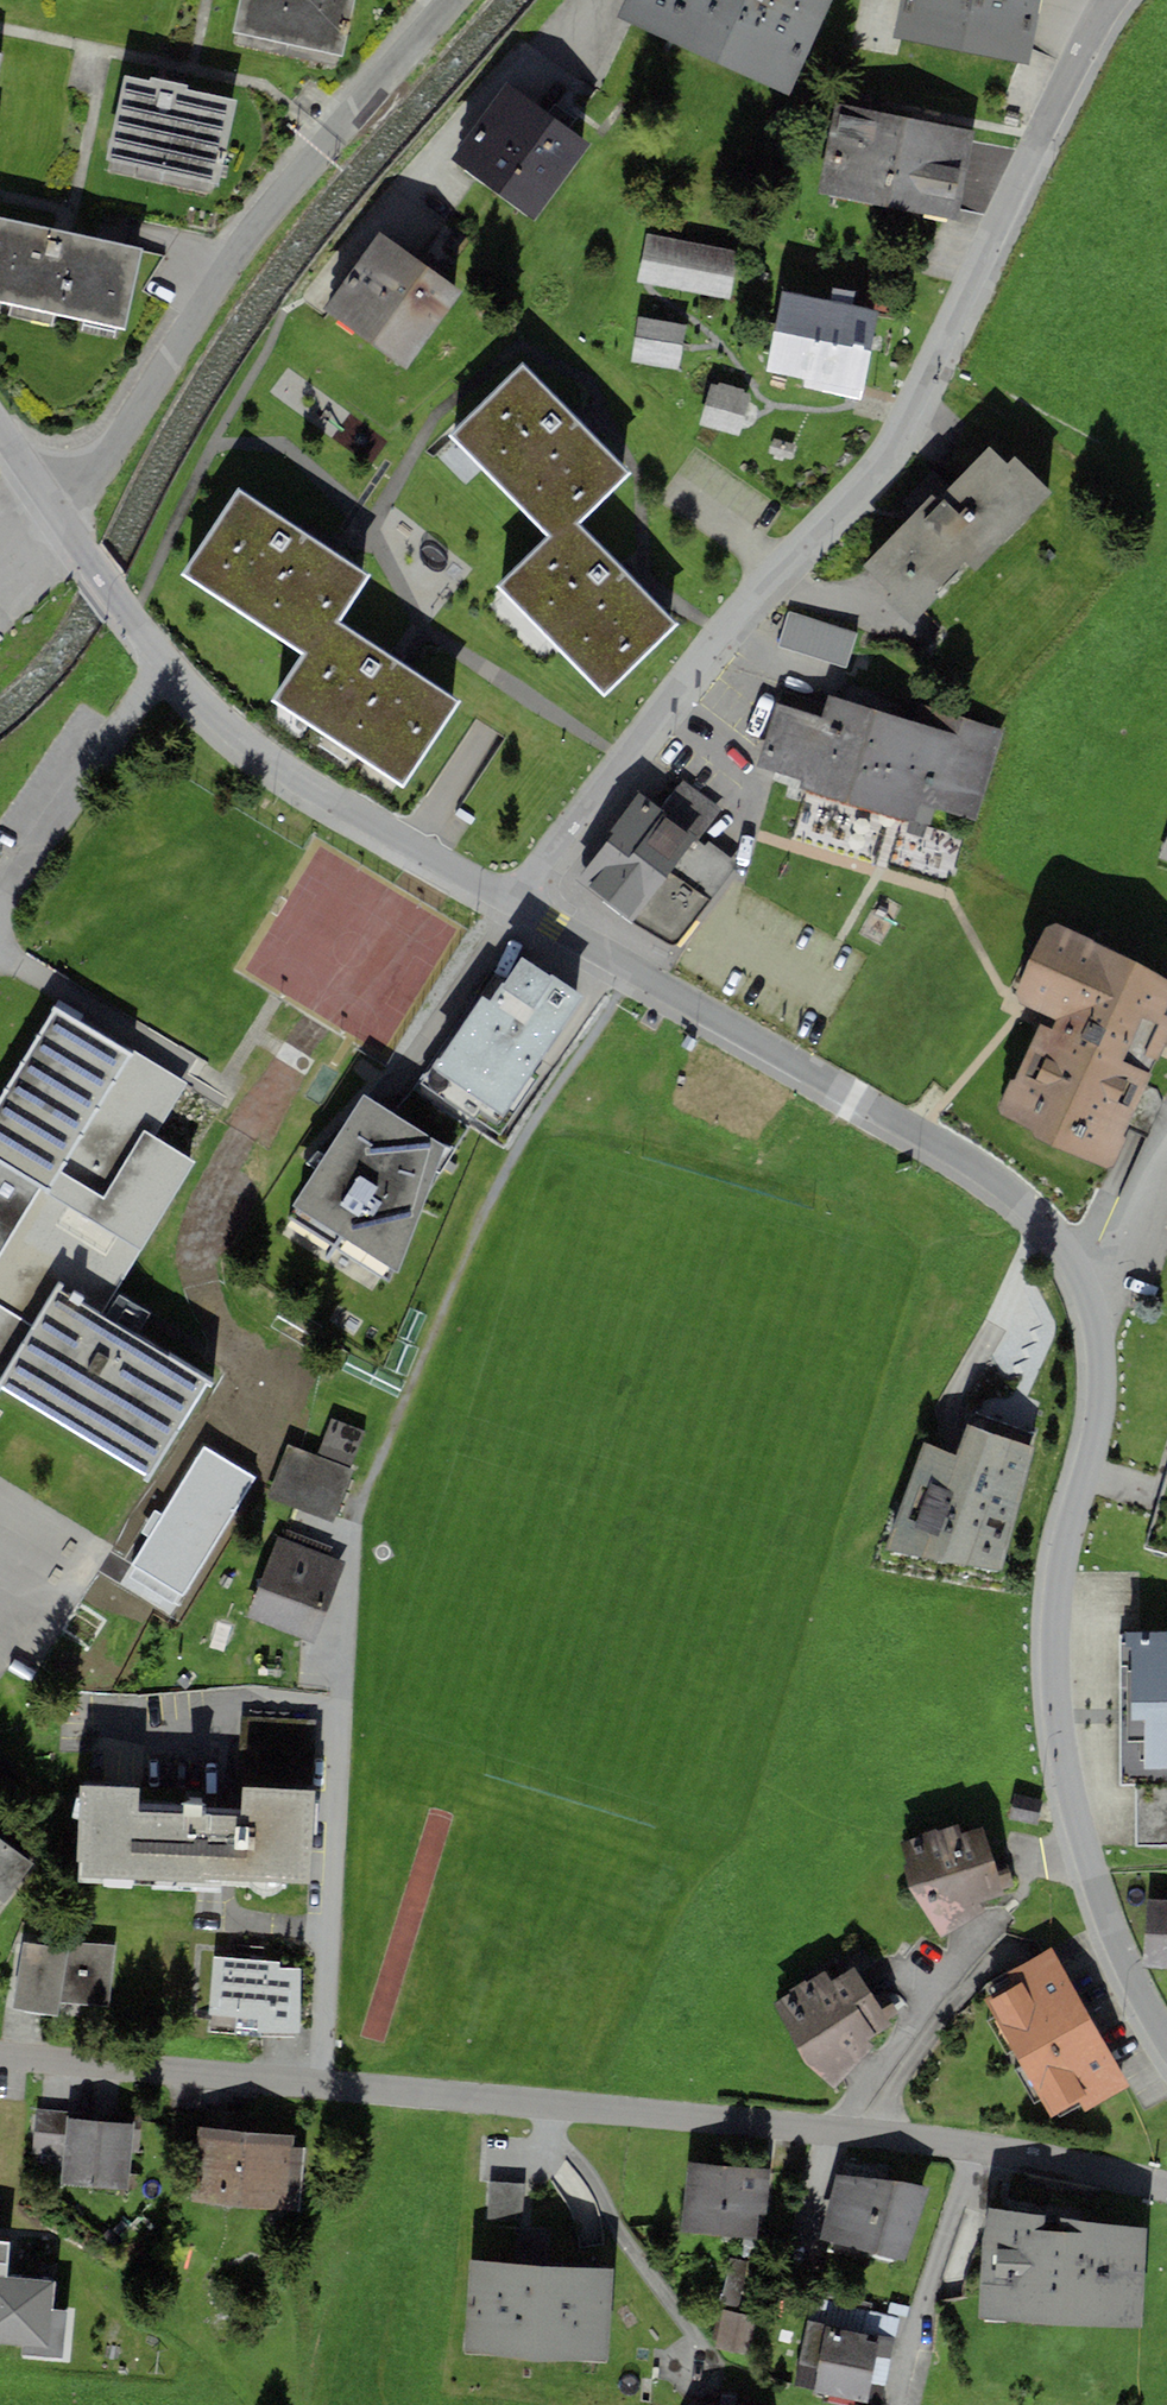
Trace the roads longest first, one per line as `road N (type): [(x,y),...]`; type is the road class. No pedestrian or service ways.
road 1 (residential): [(0,2055),(972,2146),(1166,2183)]
road 2 (residential): [(531,906),(737,616),(891,459),(1115,0)]
road 3 (residential): [(1098,1347),(1088,1286),(1060,1238),(1003,1177),(531,906)]
road 4 (residential): [(531,906),(165,676),(0,455)]
road 5 (residential): [(1098,1347),(1097,1394),(1057,1568),(1053,1651),(1064,1760),(1091,1860),(1134,1971),(1166,2028)]

